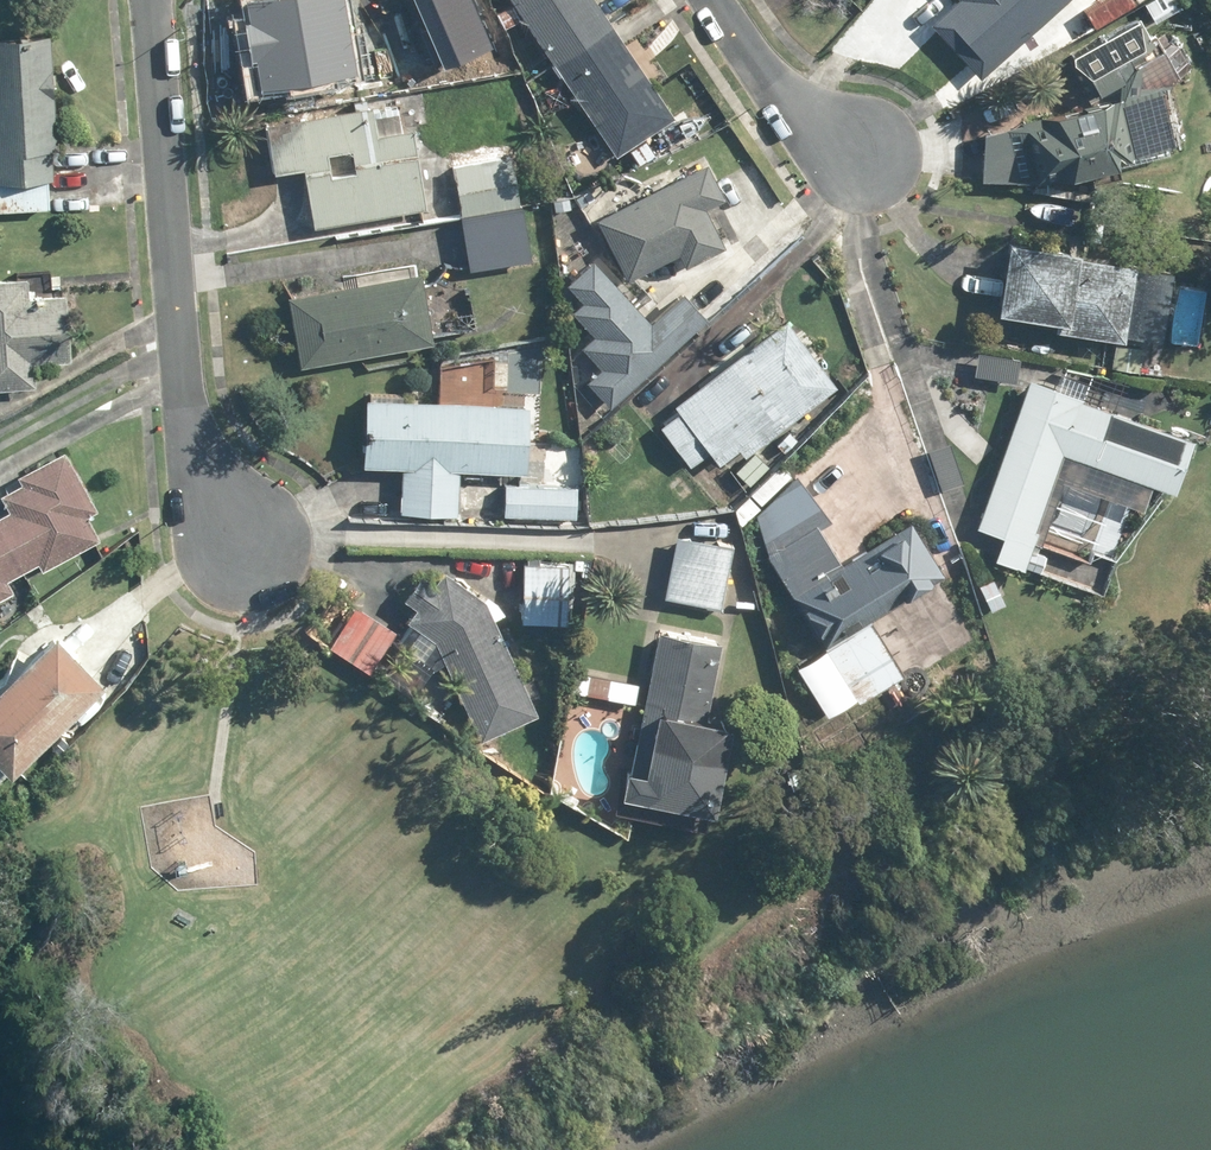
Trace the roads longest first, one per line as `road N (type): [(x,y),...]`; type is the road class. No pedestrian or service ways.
road 1 (residential): [(153,0),(188,397),(206,469),(242,544)]
road 2 (residential): [(714,0),(771,89),(815,127),(868,155)]

